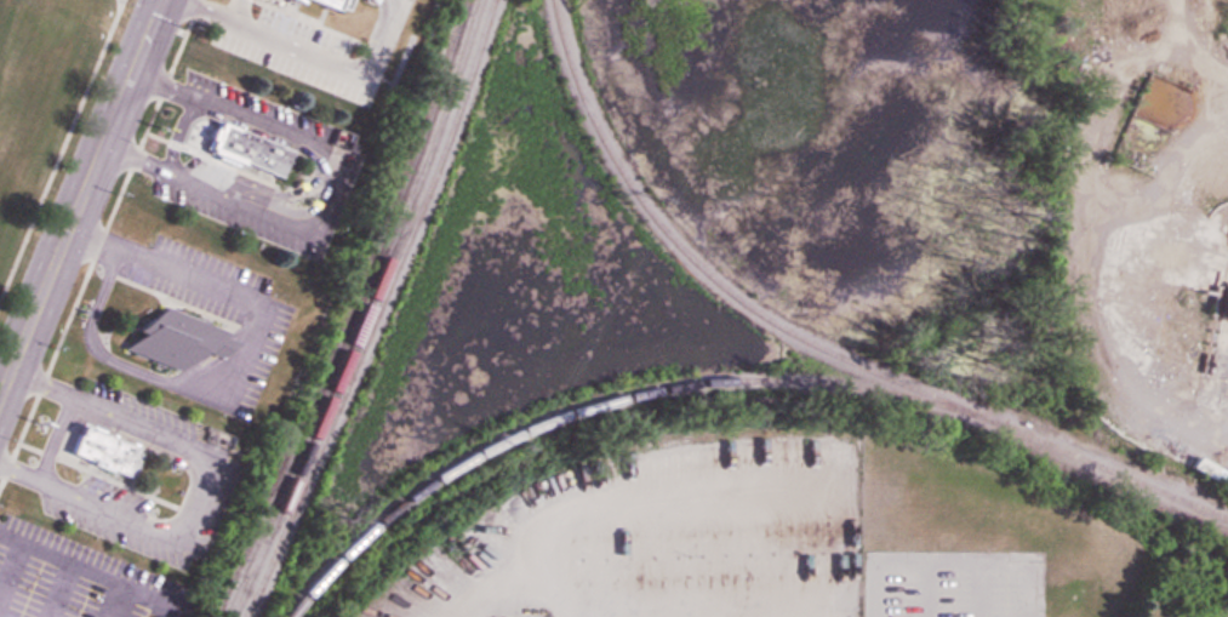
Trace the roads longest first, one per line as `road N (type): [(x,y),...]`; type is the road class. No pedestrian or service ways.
road 1 (secondary): [(161,0),(0,400)]

